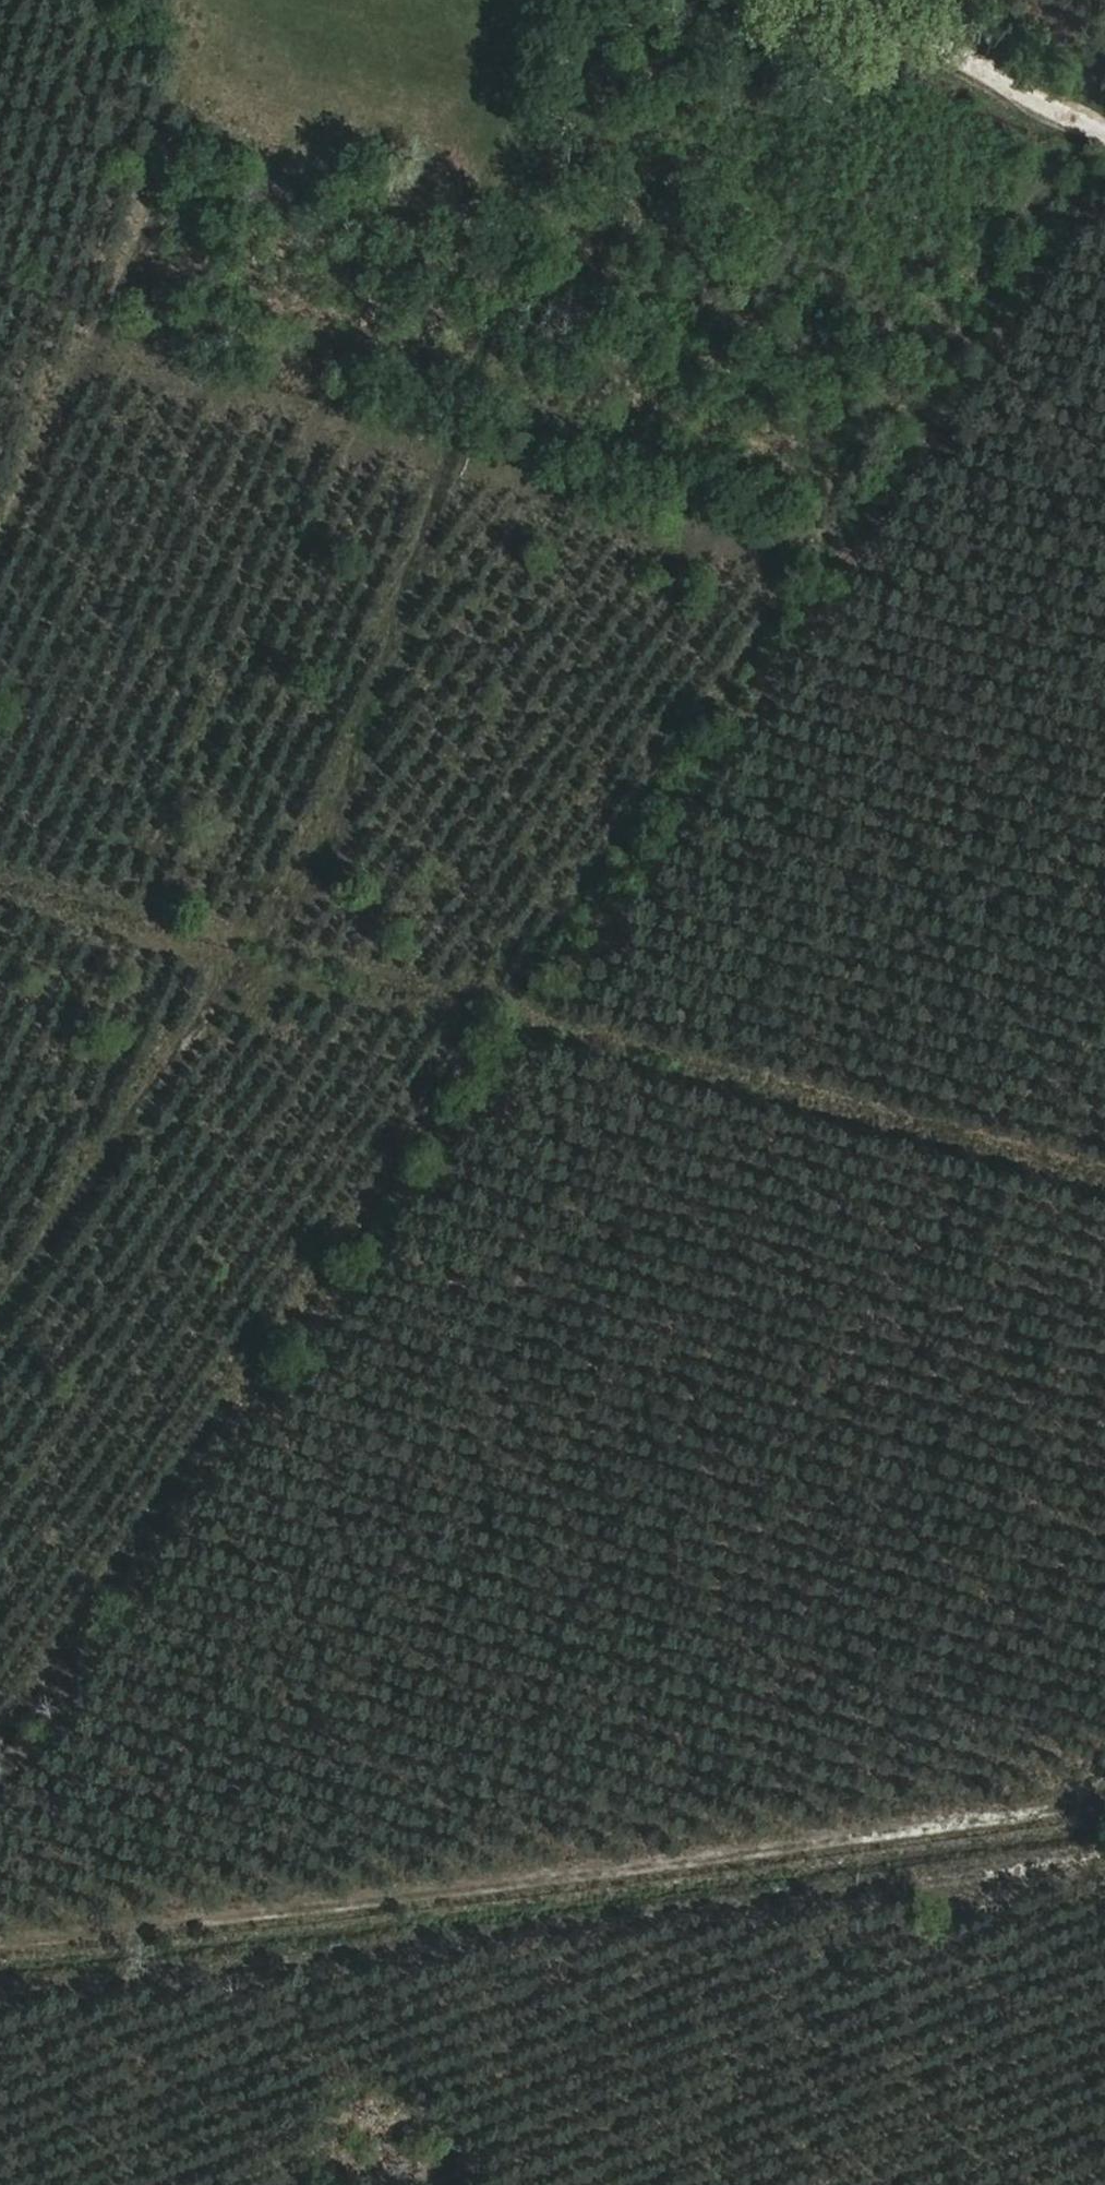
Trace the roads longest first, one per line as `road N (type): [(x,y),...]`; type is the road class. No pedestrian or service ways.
road 1 (track): [(1104,134),(847,0)]

